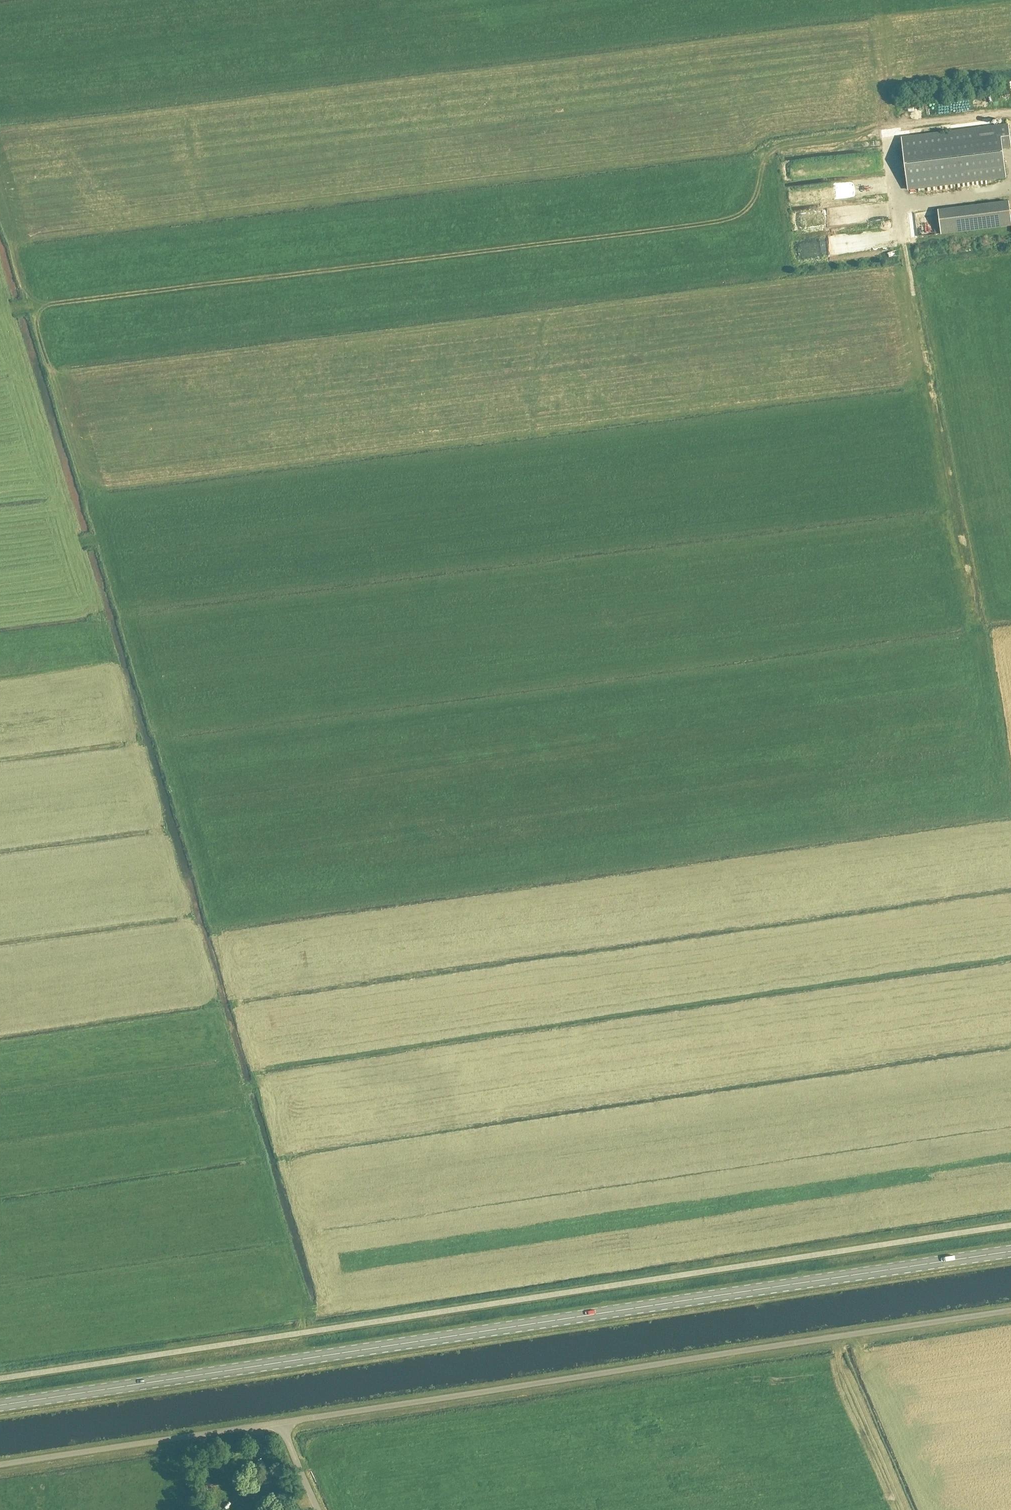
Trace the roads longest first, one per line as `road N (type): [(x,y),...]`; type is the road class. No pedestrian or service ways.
road 1 (primary): [(1010,1252),(0,1406)]
road 2 (unclassified): [(283,1423),(1010,1311)]
road 3 (unclassified): [(0,1466),(283,1423)]

